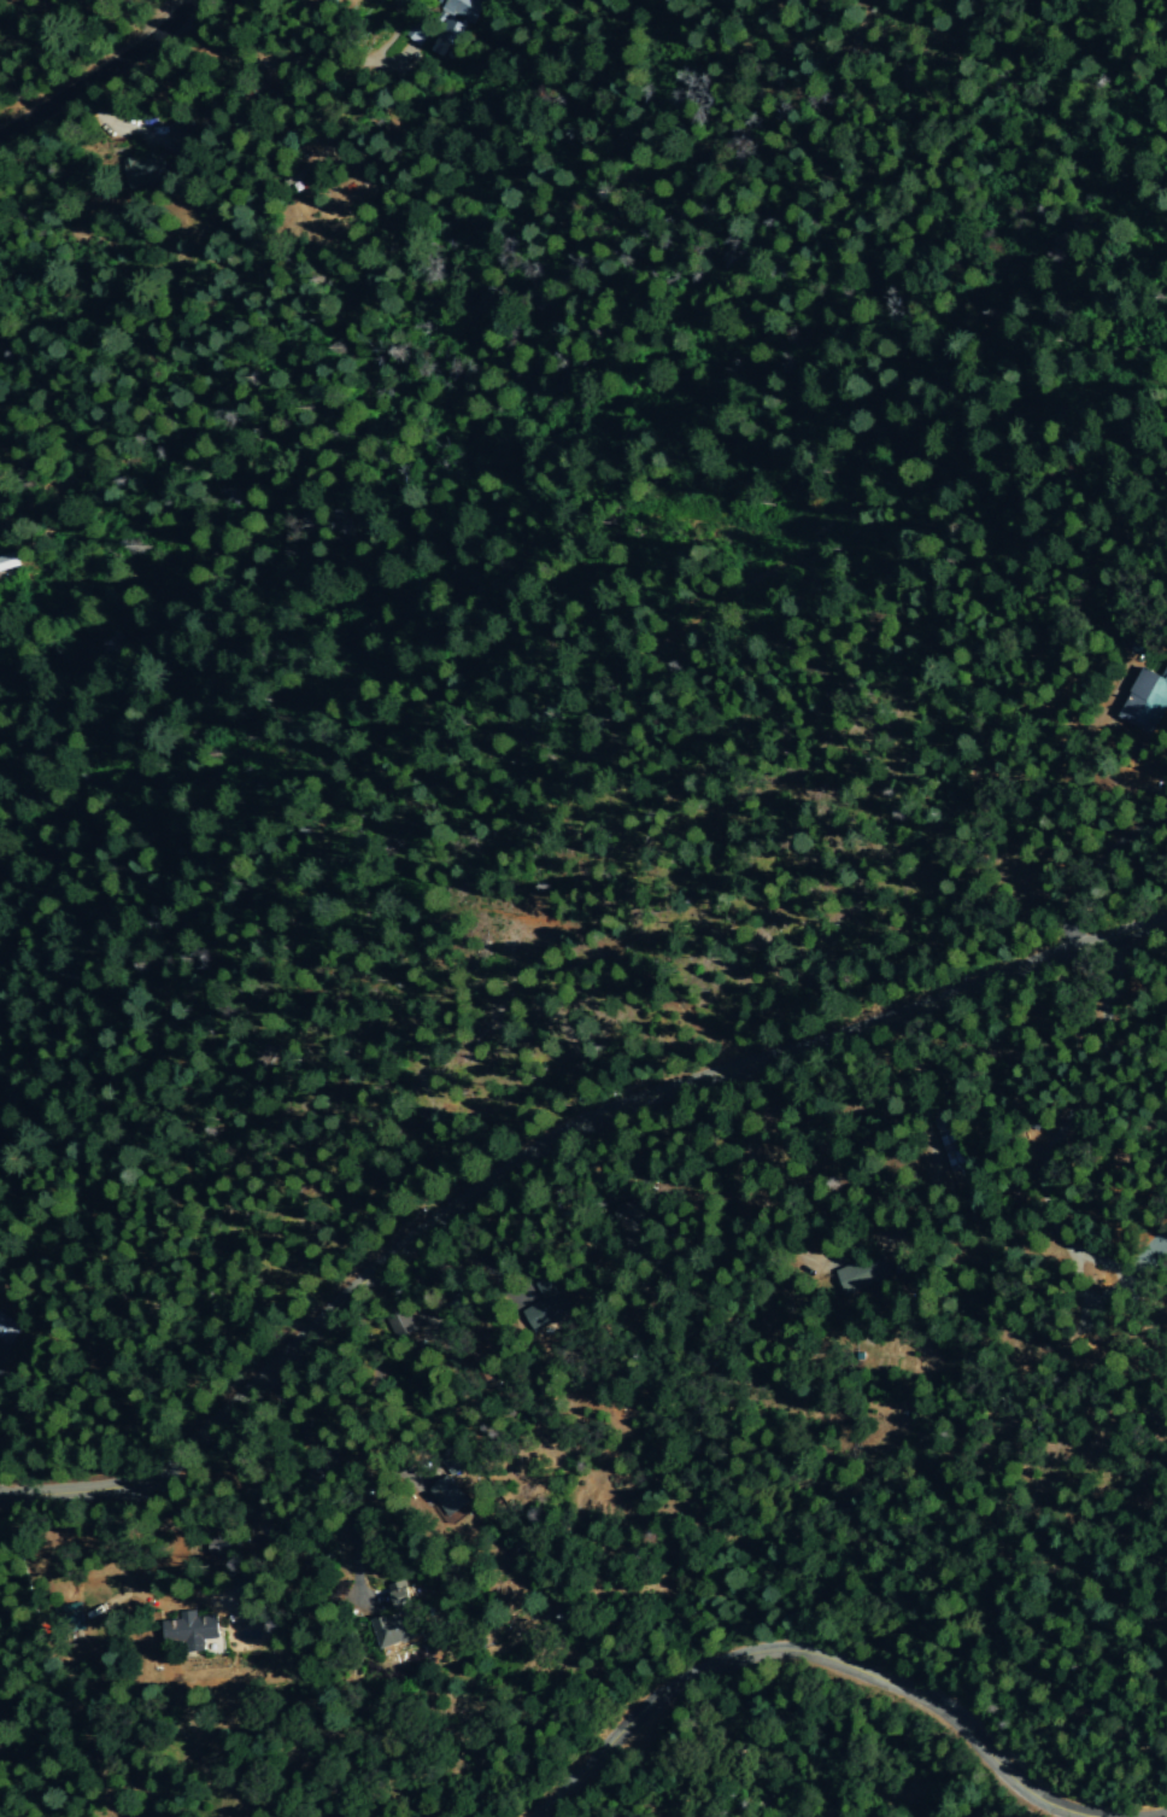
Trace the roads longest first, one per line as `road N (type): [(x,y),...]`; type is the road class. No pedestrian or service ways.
road 1 (tertiary): [(1166,924),(1037,962),(577,1127),(448,1210),(166,1460),(94,1494),(0,1504)]
road 2 (tertiary): [(539,1816),(712,1665),(756,1651),(794,1649),(834,1655),(927,1693),(1063,1803),(1133,1813),(1166,1809)]
road 3 (residential): [(0,129),(153,29),(183,0)]

